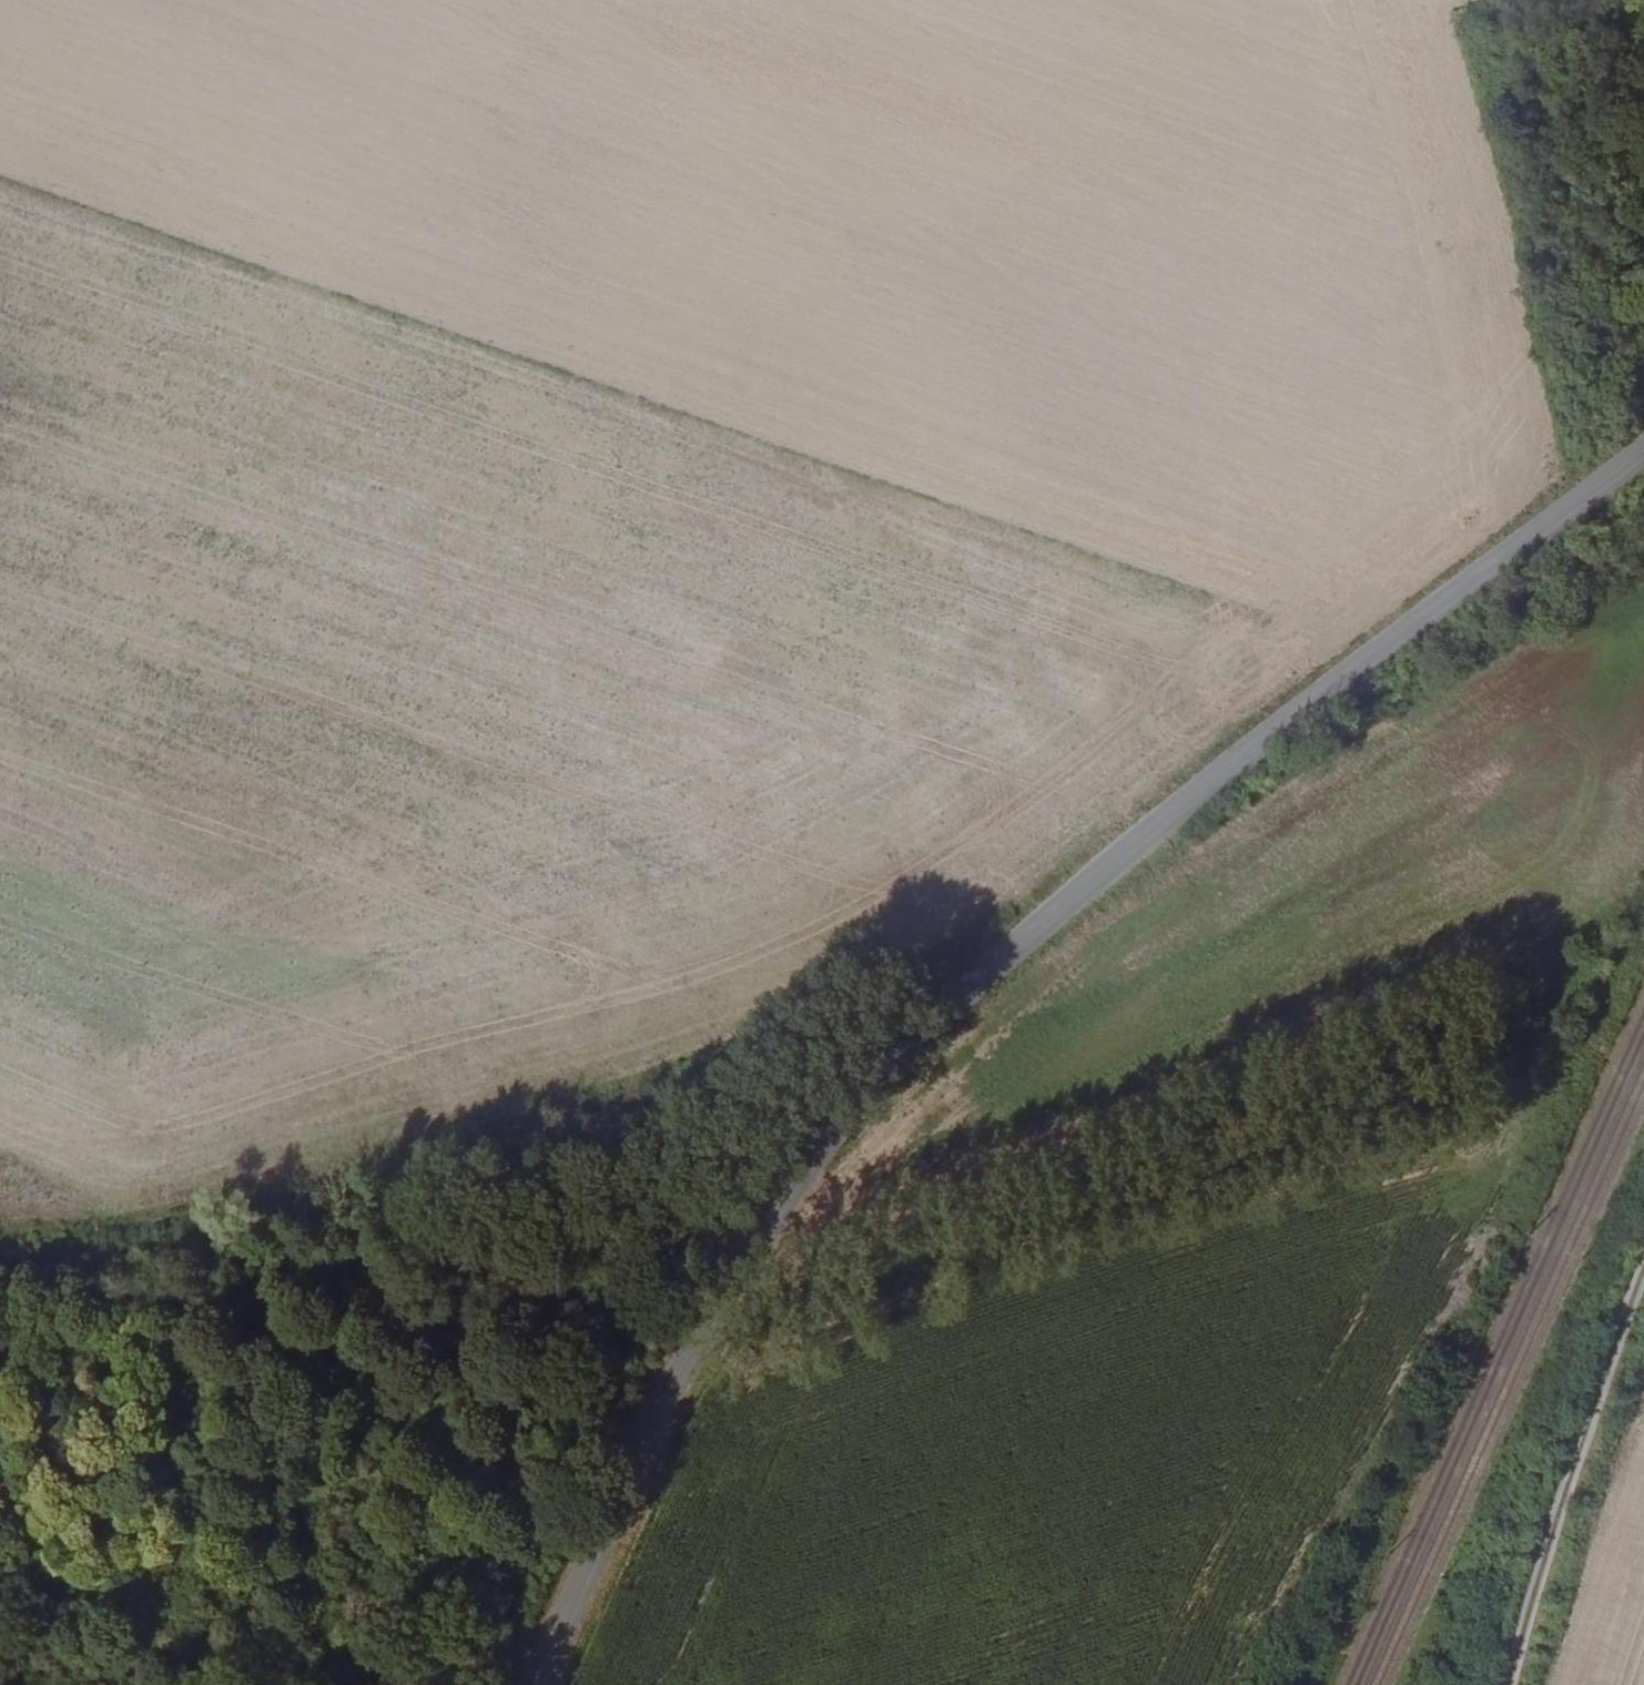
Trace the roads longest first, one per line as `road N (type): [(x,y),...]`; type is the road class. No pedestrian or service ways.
road 1 (unclassified): [(1643,447),(1287,722),(1018,945),(760,1200),(533,1684)]
road 2 (track): [(1643,1273),(1507,1684)]

